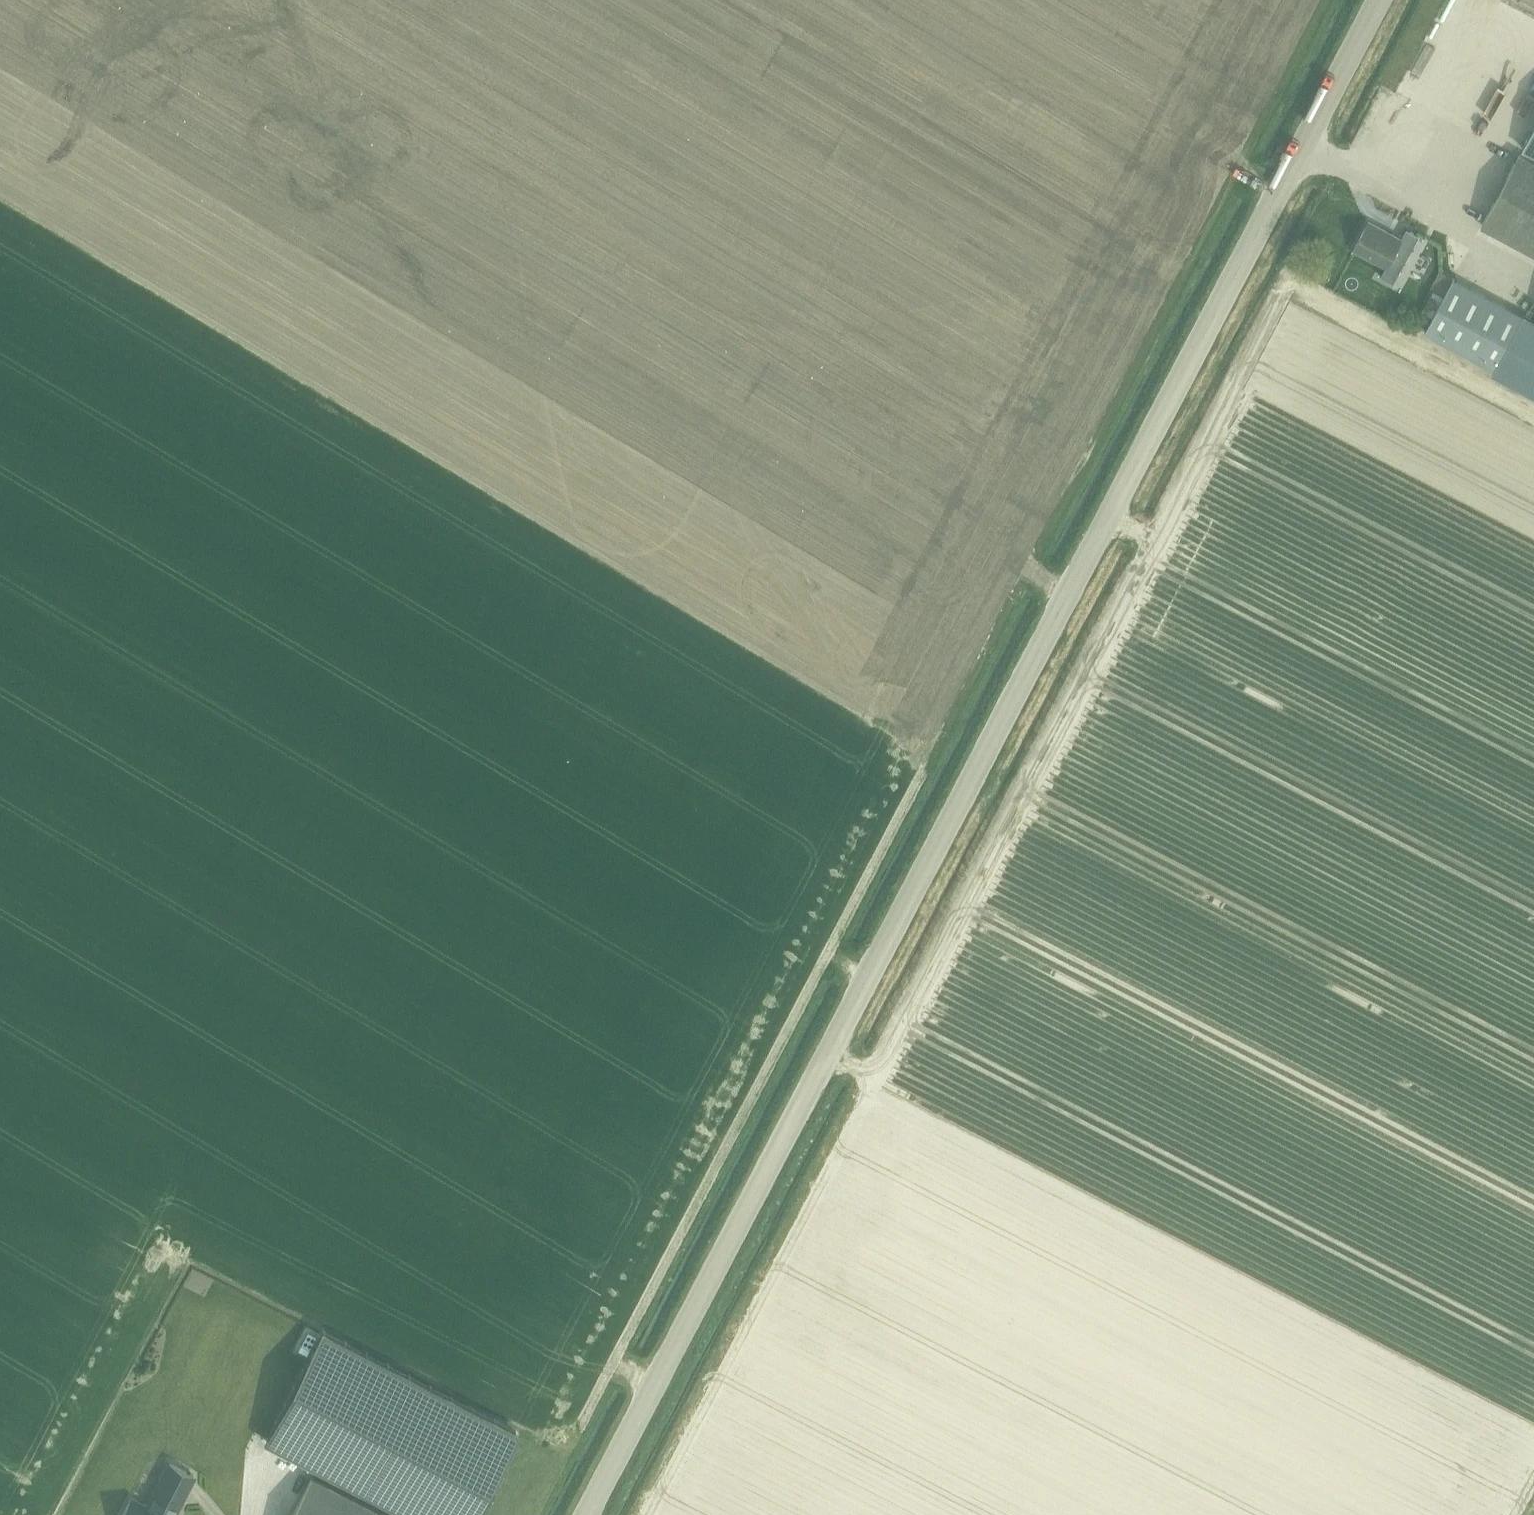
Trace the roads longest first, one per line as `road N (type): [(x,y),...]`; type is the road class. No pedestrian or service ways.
road 1 (tertiary): [(584,1514),(1379,0)]

